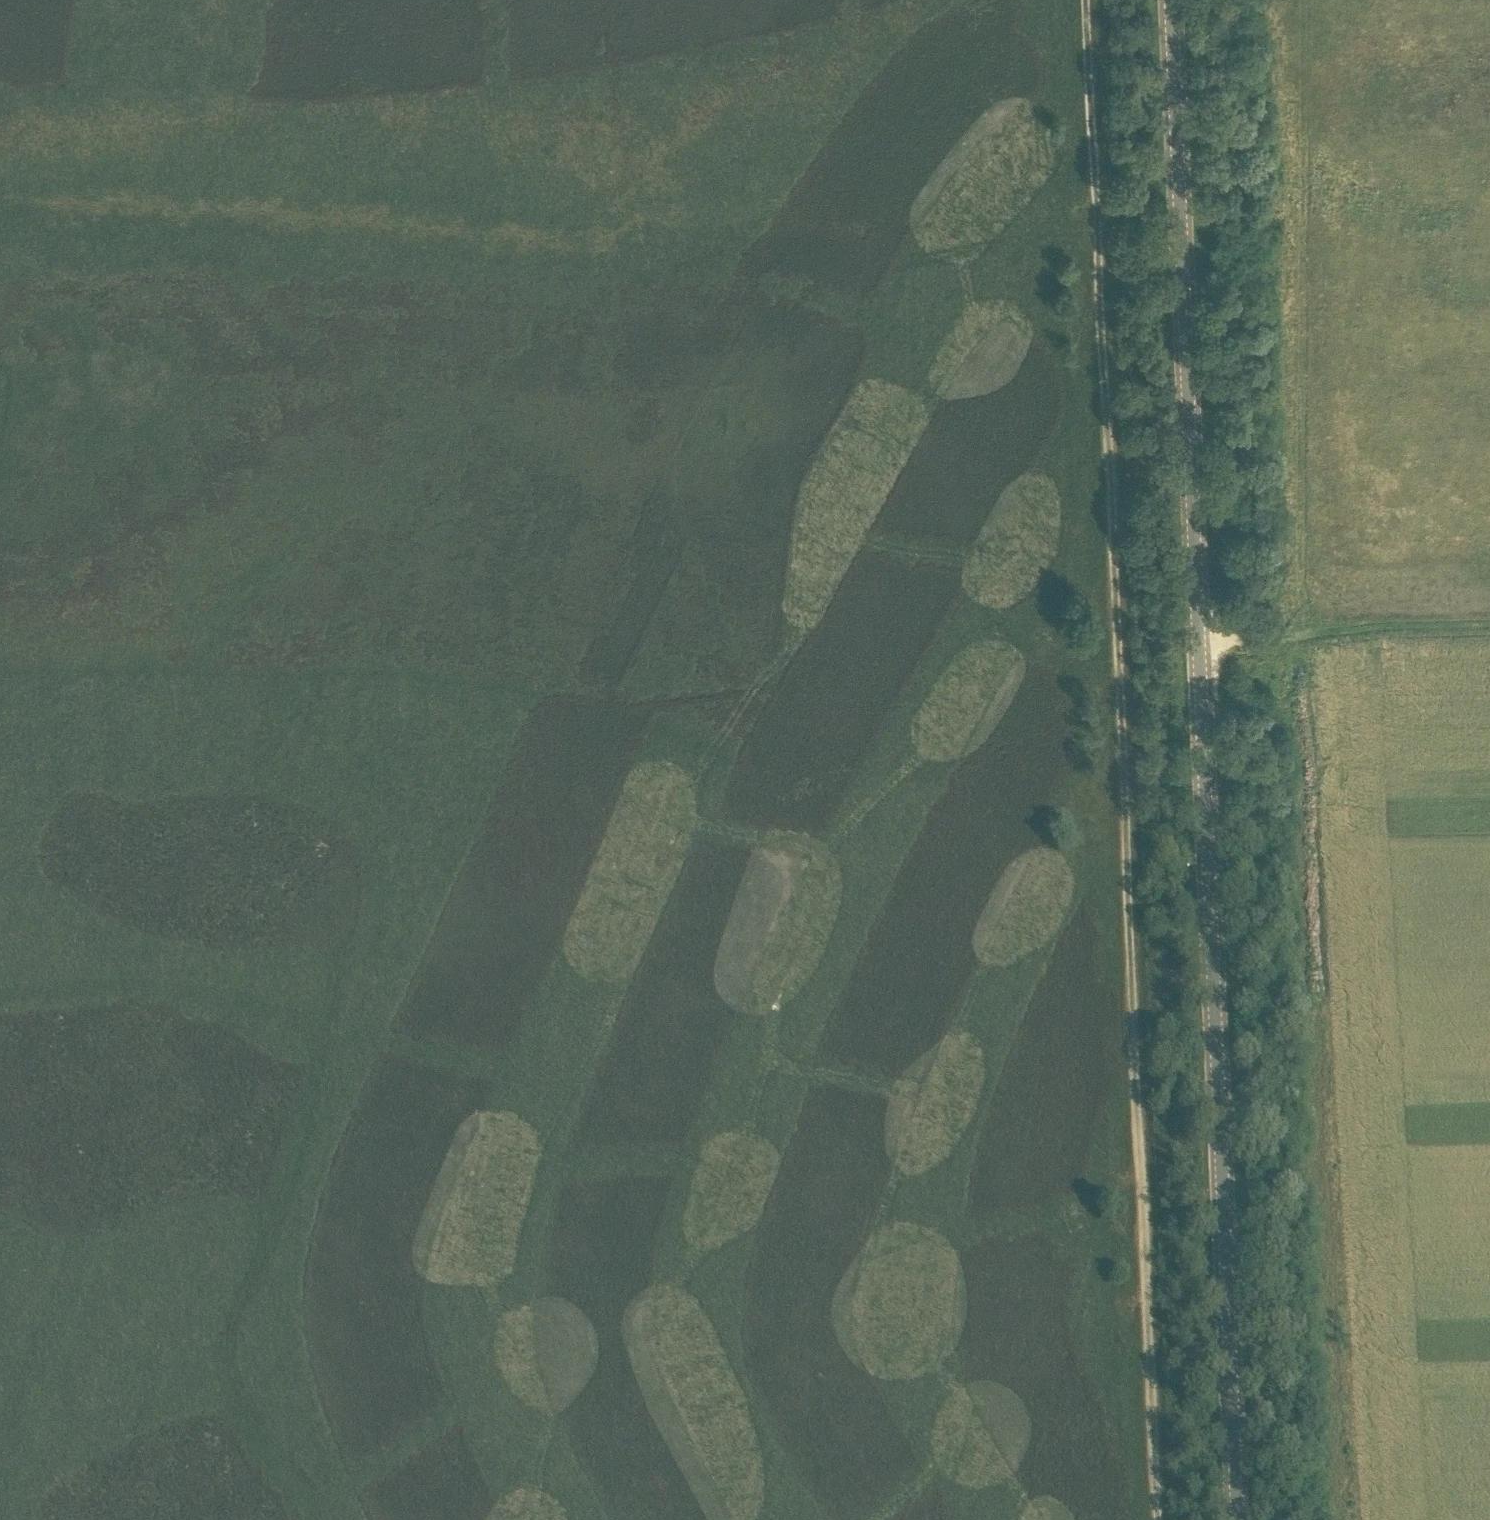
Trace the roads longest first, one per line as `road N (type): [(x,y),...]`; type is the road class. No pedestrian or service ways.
road 1 (secondary): [(1237,1519),(1171,0)]
road 2 (track): [(1099,0),(1164,1519)]
road 3 (track): [(1303,0),(1299,556),(1301,586),(1324,627)]
road 4 (track): [(1198,629),(1489,623)]

